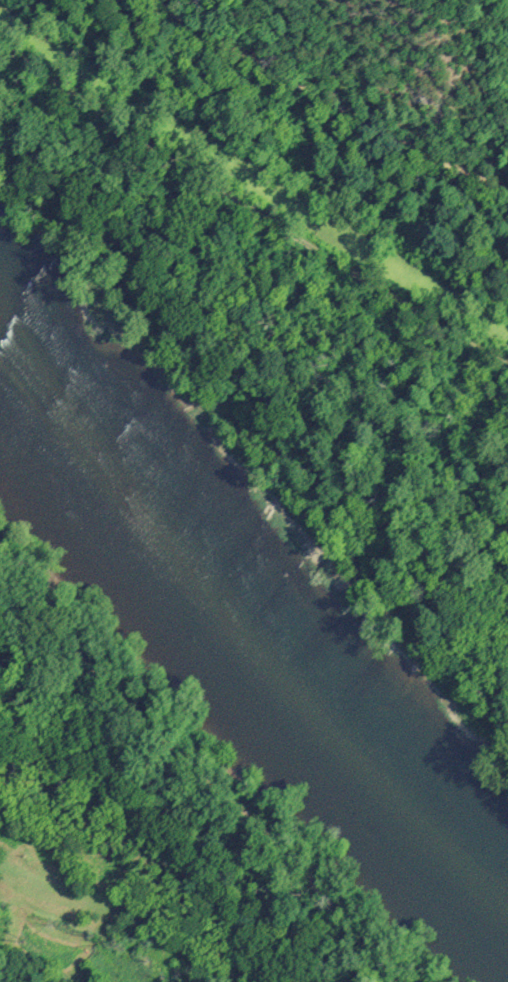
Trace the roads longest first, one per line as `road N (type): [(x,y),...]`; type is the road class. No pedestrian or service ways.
road 1 (residential): [(507,193),(149,0)]

